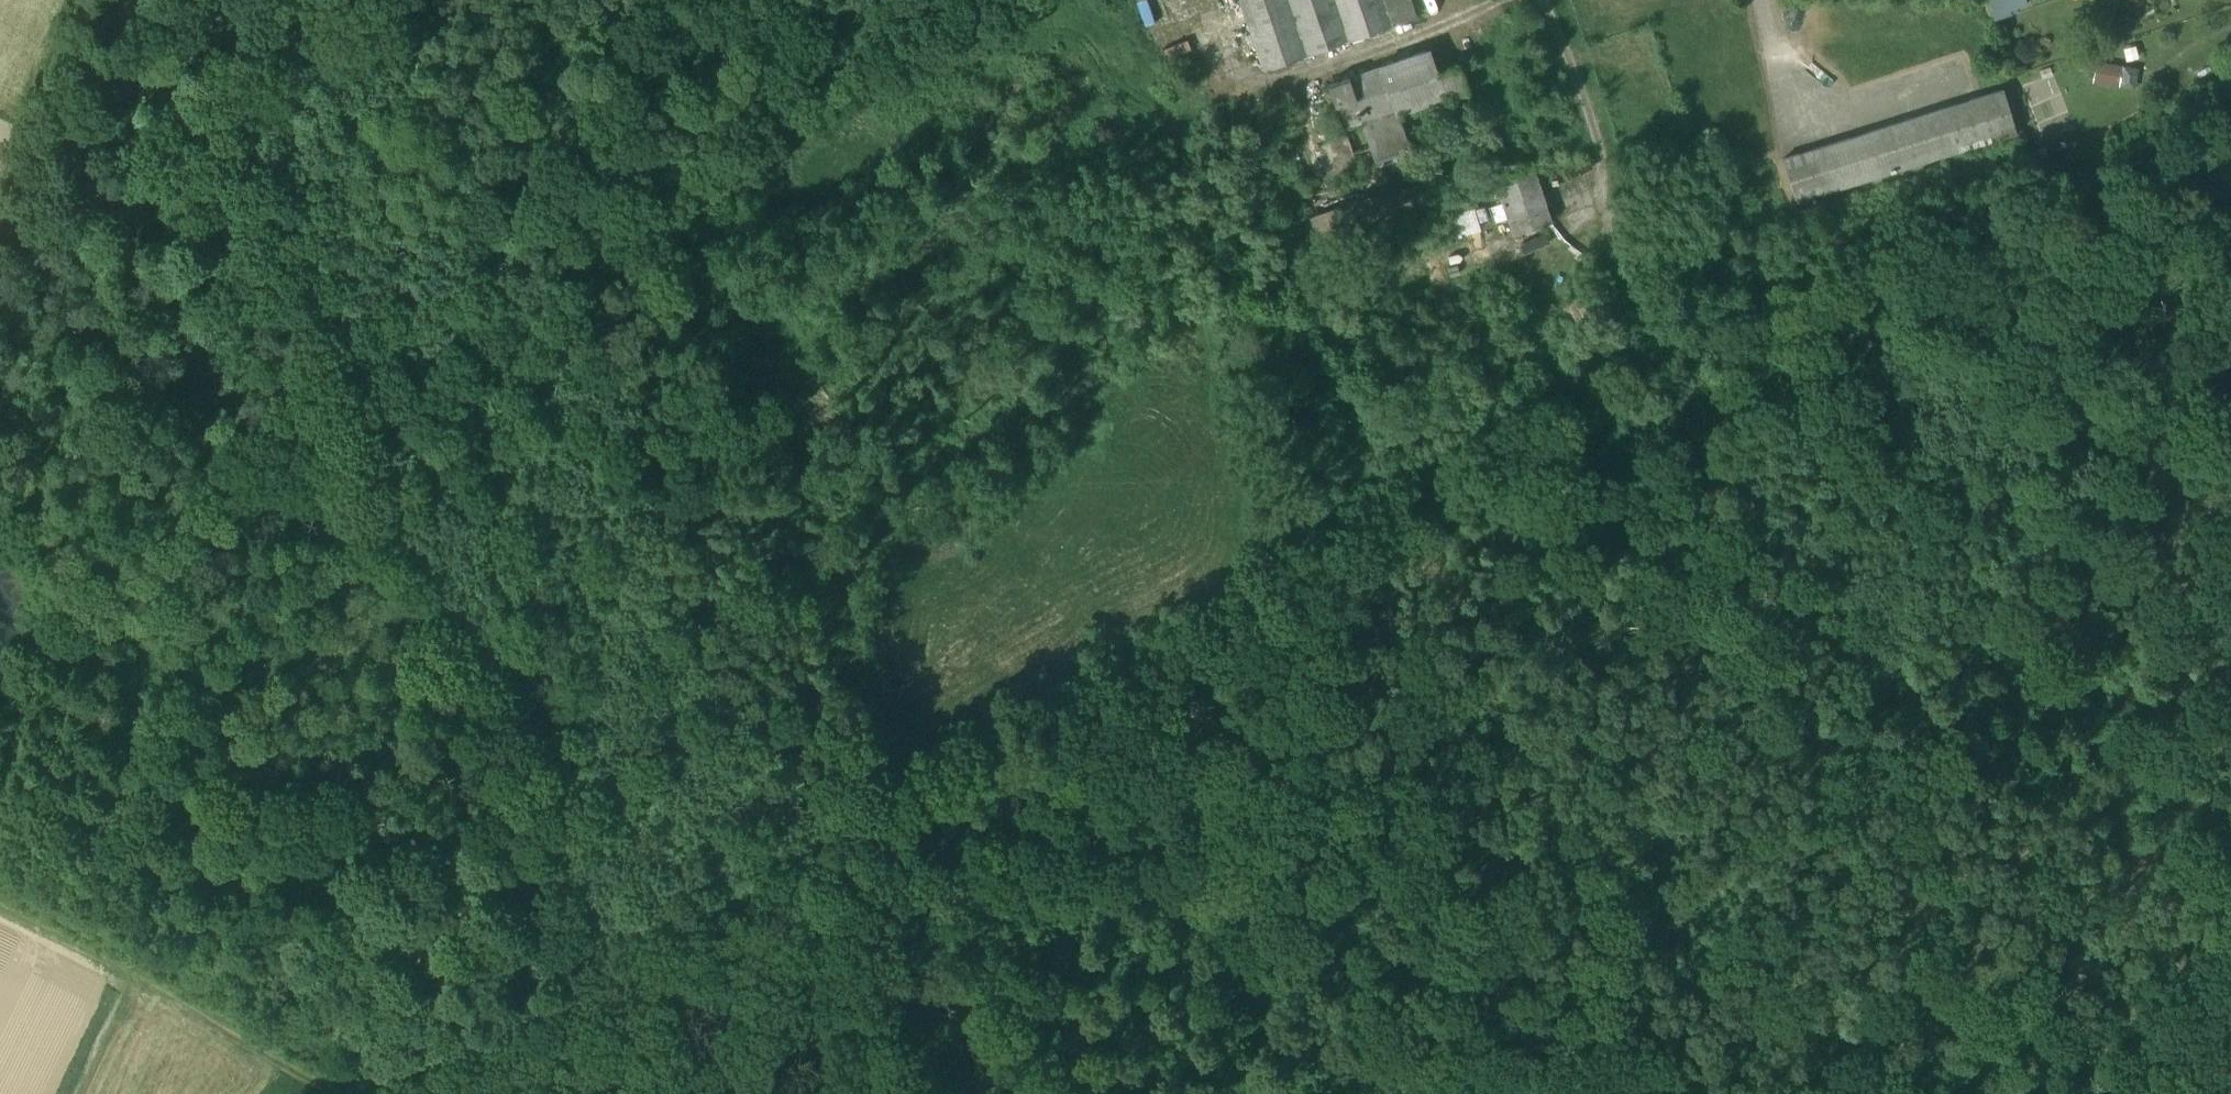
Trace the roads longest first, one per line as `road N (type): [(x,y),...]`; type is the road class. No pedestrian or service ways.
road 1 (track): [(0,911),(224,1021),(340,1093)]
road 2 (track): [(0,239),(113,0)]
road 3 (residential): [(1543,0),(1616,254)]
road 4 (track): [(99,1093),(152,985)]

